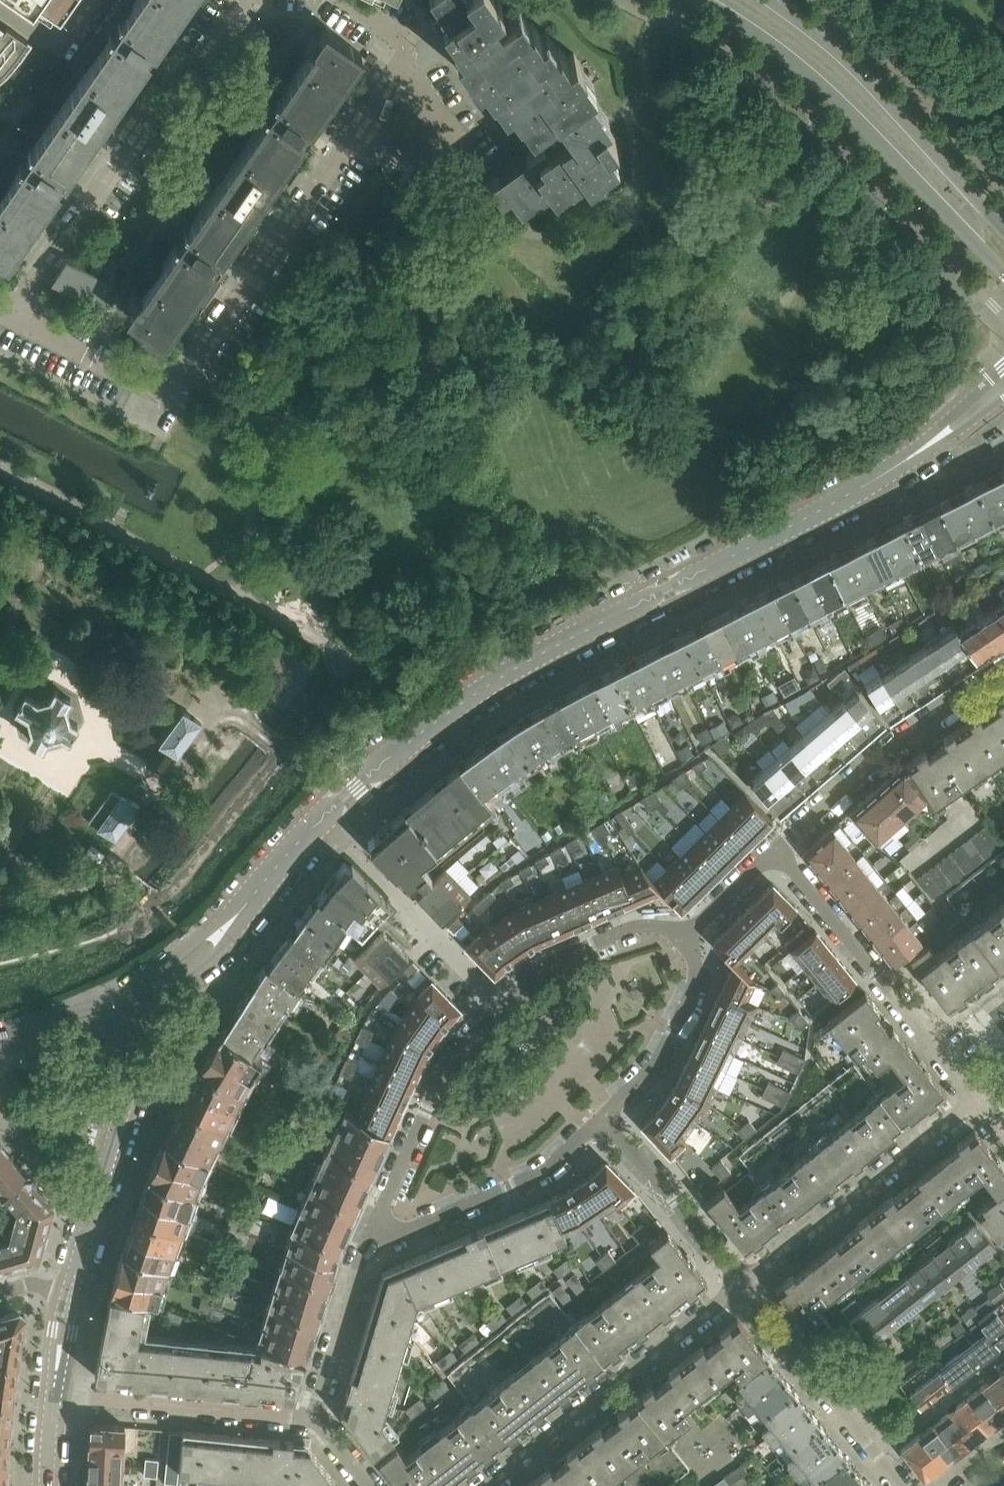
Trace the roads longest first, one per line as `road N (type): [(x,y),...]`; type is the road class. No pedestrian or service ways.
road 1 (residential): [(125,1009),(215,938),(322,817),(499,677),(883,476)]
road 2 (residential): [(686,937),(629,928),(543,968),(451,1059),(367,1247)]
road 3 (residential): [(11,318),(151,388),(174,387),(354,141)]
road 4 (tertiary): [(699,0),(806,72),(1003,272)]
road 5 (residential): [(11,318),(173,86),(197,71),(246,0)]
road 6 (tertiary): [(1003,228),(852,69),(764,0)]
road 7 (residential): [(489,1485),(742,1284)]
road 8 (residential): [(976,1098),(776,849)]
road 9 (residential): [(742,1284),(976,1098)]
road 10 (residential): [(71,1292),(132,1065),(125,1009)]
road 11 (residential): [(1003,671),(882,755),(776,849)]
road 12 (residential): [(367,1247),(555,1166),(601,1118)]
road 13 (residential): [(315,1418),(54,1396)]
road 14 (residential): [(901,1485),(742,1284)]
road 15 (residential): [(742,1284),(601,1118)]
road 16 (residential): [(601,1118),(652,1069),(694,988),(686,937)]
road 17 (residential): [(315,1418),(367,1247)]
road 18 (residential): [(1003,366),(883,476)]
road 19 (residential): [(354,141),(430,126),(413,85),(393,84)]
road 20 (residential): [(883,476),(1003,404)]
road 21 (residential): [(0,1041),(125,1009)]
road 22 (residential): [(776,849),(686,937)]

